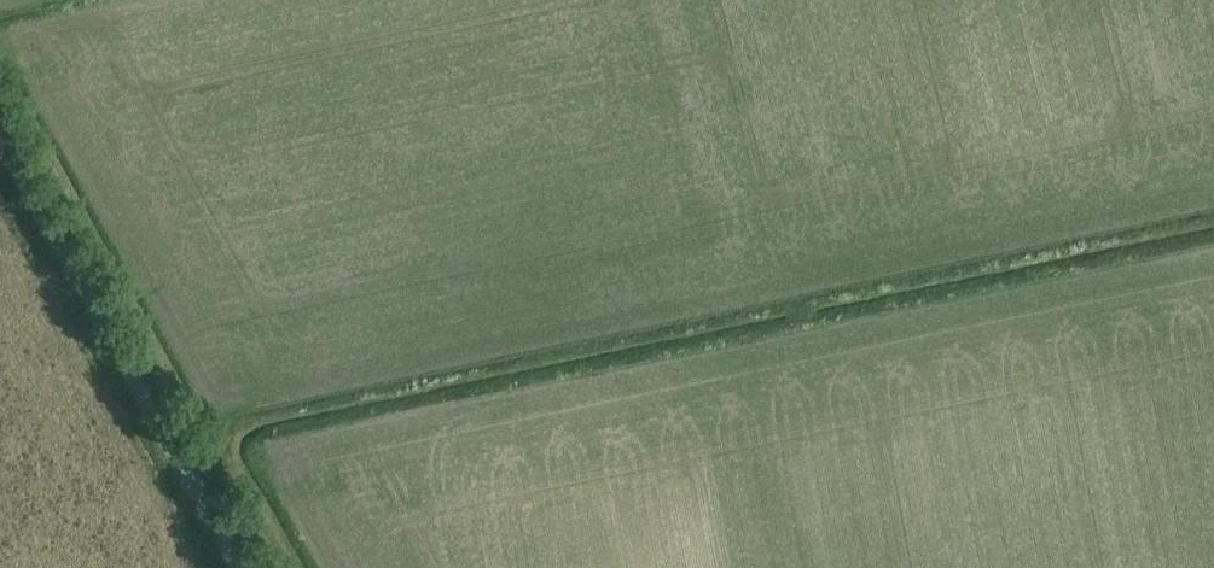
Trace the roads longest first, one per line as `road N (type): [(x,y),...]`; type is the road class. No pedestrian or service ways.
road 1 (unclassified): [(0,135),(240,567)]

